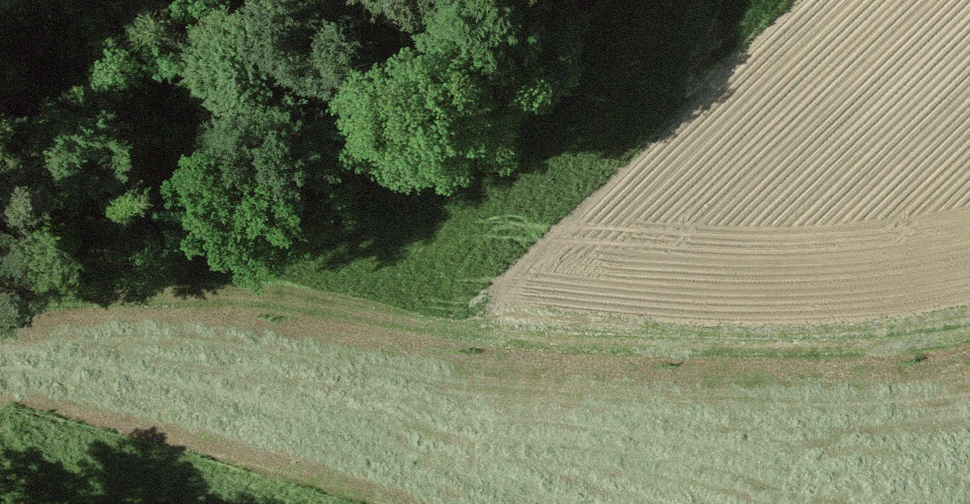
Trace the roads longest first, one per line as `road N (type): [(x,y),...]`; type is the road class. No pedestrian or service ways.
road 1 (track): [(969,336),(683,367),(248,335),(122,290)]
road 2 (track): [(122,290),(502,92),(536,50),(554,0)]
road 3 (track): [(122,290),(0,267)]

